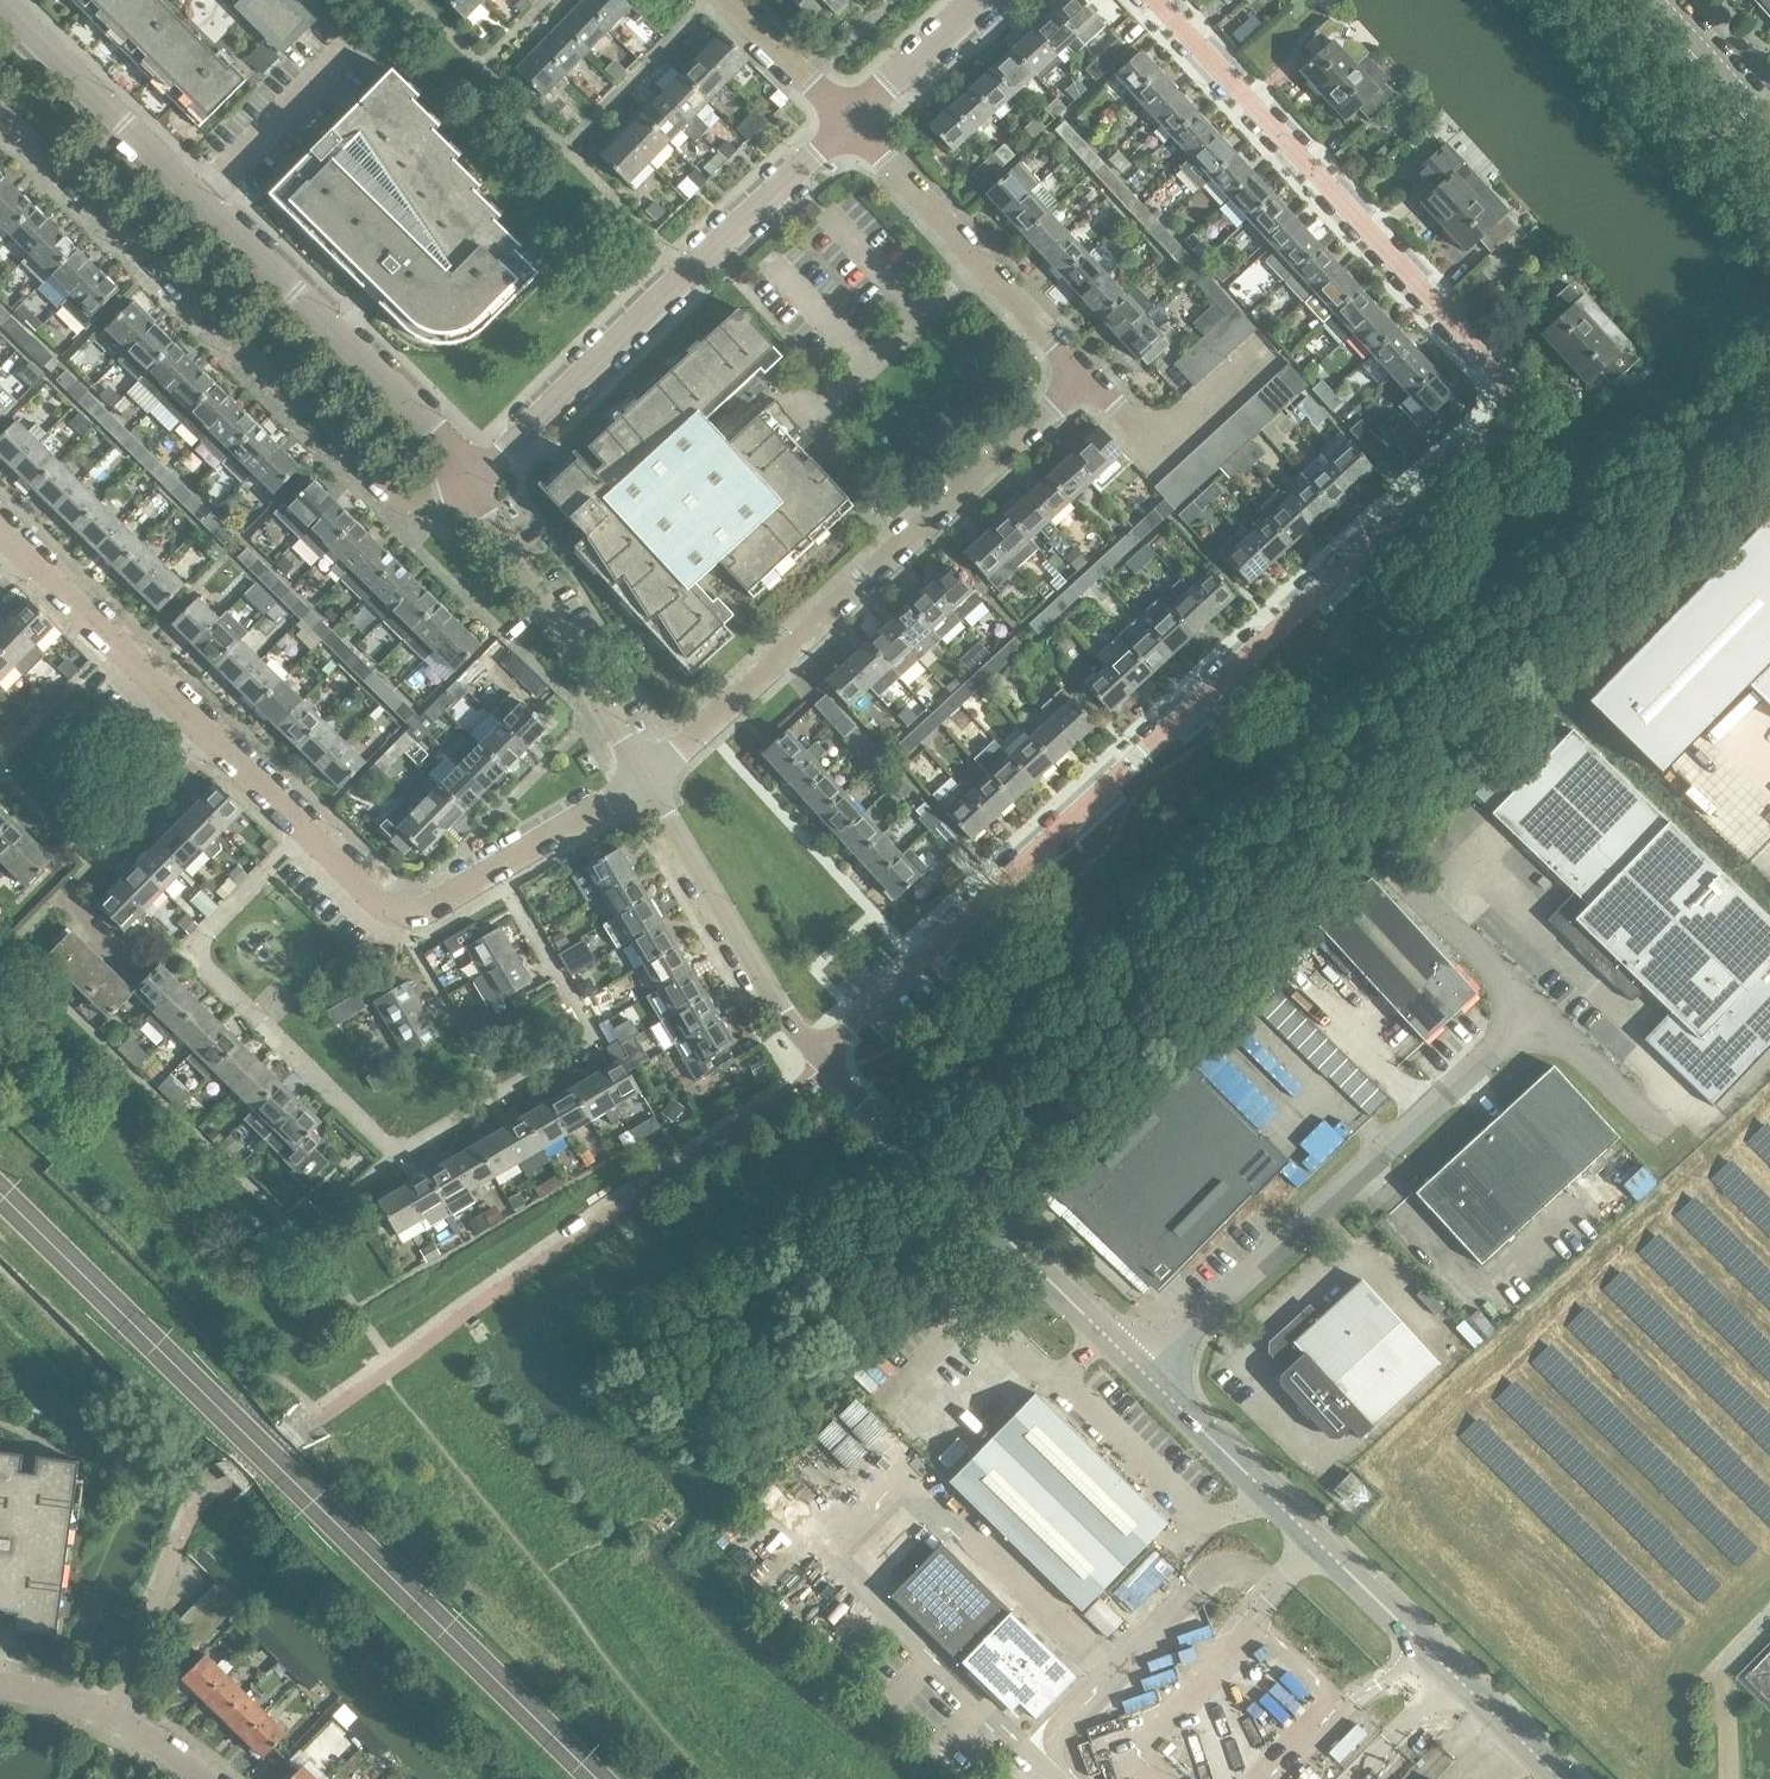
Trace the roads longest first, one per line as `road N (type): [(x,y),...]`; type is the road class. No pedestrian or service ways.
road 1 (residential): [(818,1052),(914,947),(1514,391),(1149,0)]
road 2 (residential): [(644,784),(1086,379),(852,120)]
road 3 (residential): [(471,466),(0,3)]
road 4 (residential): [(471,466),(422,506),(362,495),(0,143)]
road 5 (unclassified): [(1540,1778),(1137,1382)]
road 6 (unclassified): [(1137,1382),(1538,1010)]
road 7 (residential): [(471,466),(852,120)]
road 8 (residential): [(500,867),(402,916),(391,914),(214,745)]
road 9 (residential): [(644,784),(471,466)]
road 10 (unclassified): [(1137,1382),(894,1127)]
road 11 (residential): [(818,1052),(644,784)]
road 12 (residential): [(214,745),(26,560)]
road 13 (unclassified): [(206,1778),(109,1716),(0,1685)]
road 14 (residential): [(65,901),(214,745)]
road 15 (tertiary): [(1769,145),(1639,0)]
road 16 (unclassified): [(1538,1010),(1401,875)]
road 17 (residential): [(852,120),(985,0)]
road 18 (residential): [(852,120),(730,0)]
road 19 (residential): [(500,867),(644,784)]
road 20 (unclassified): [(1645,1116),(1538,1010)]

